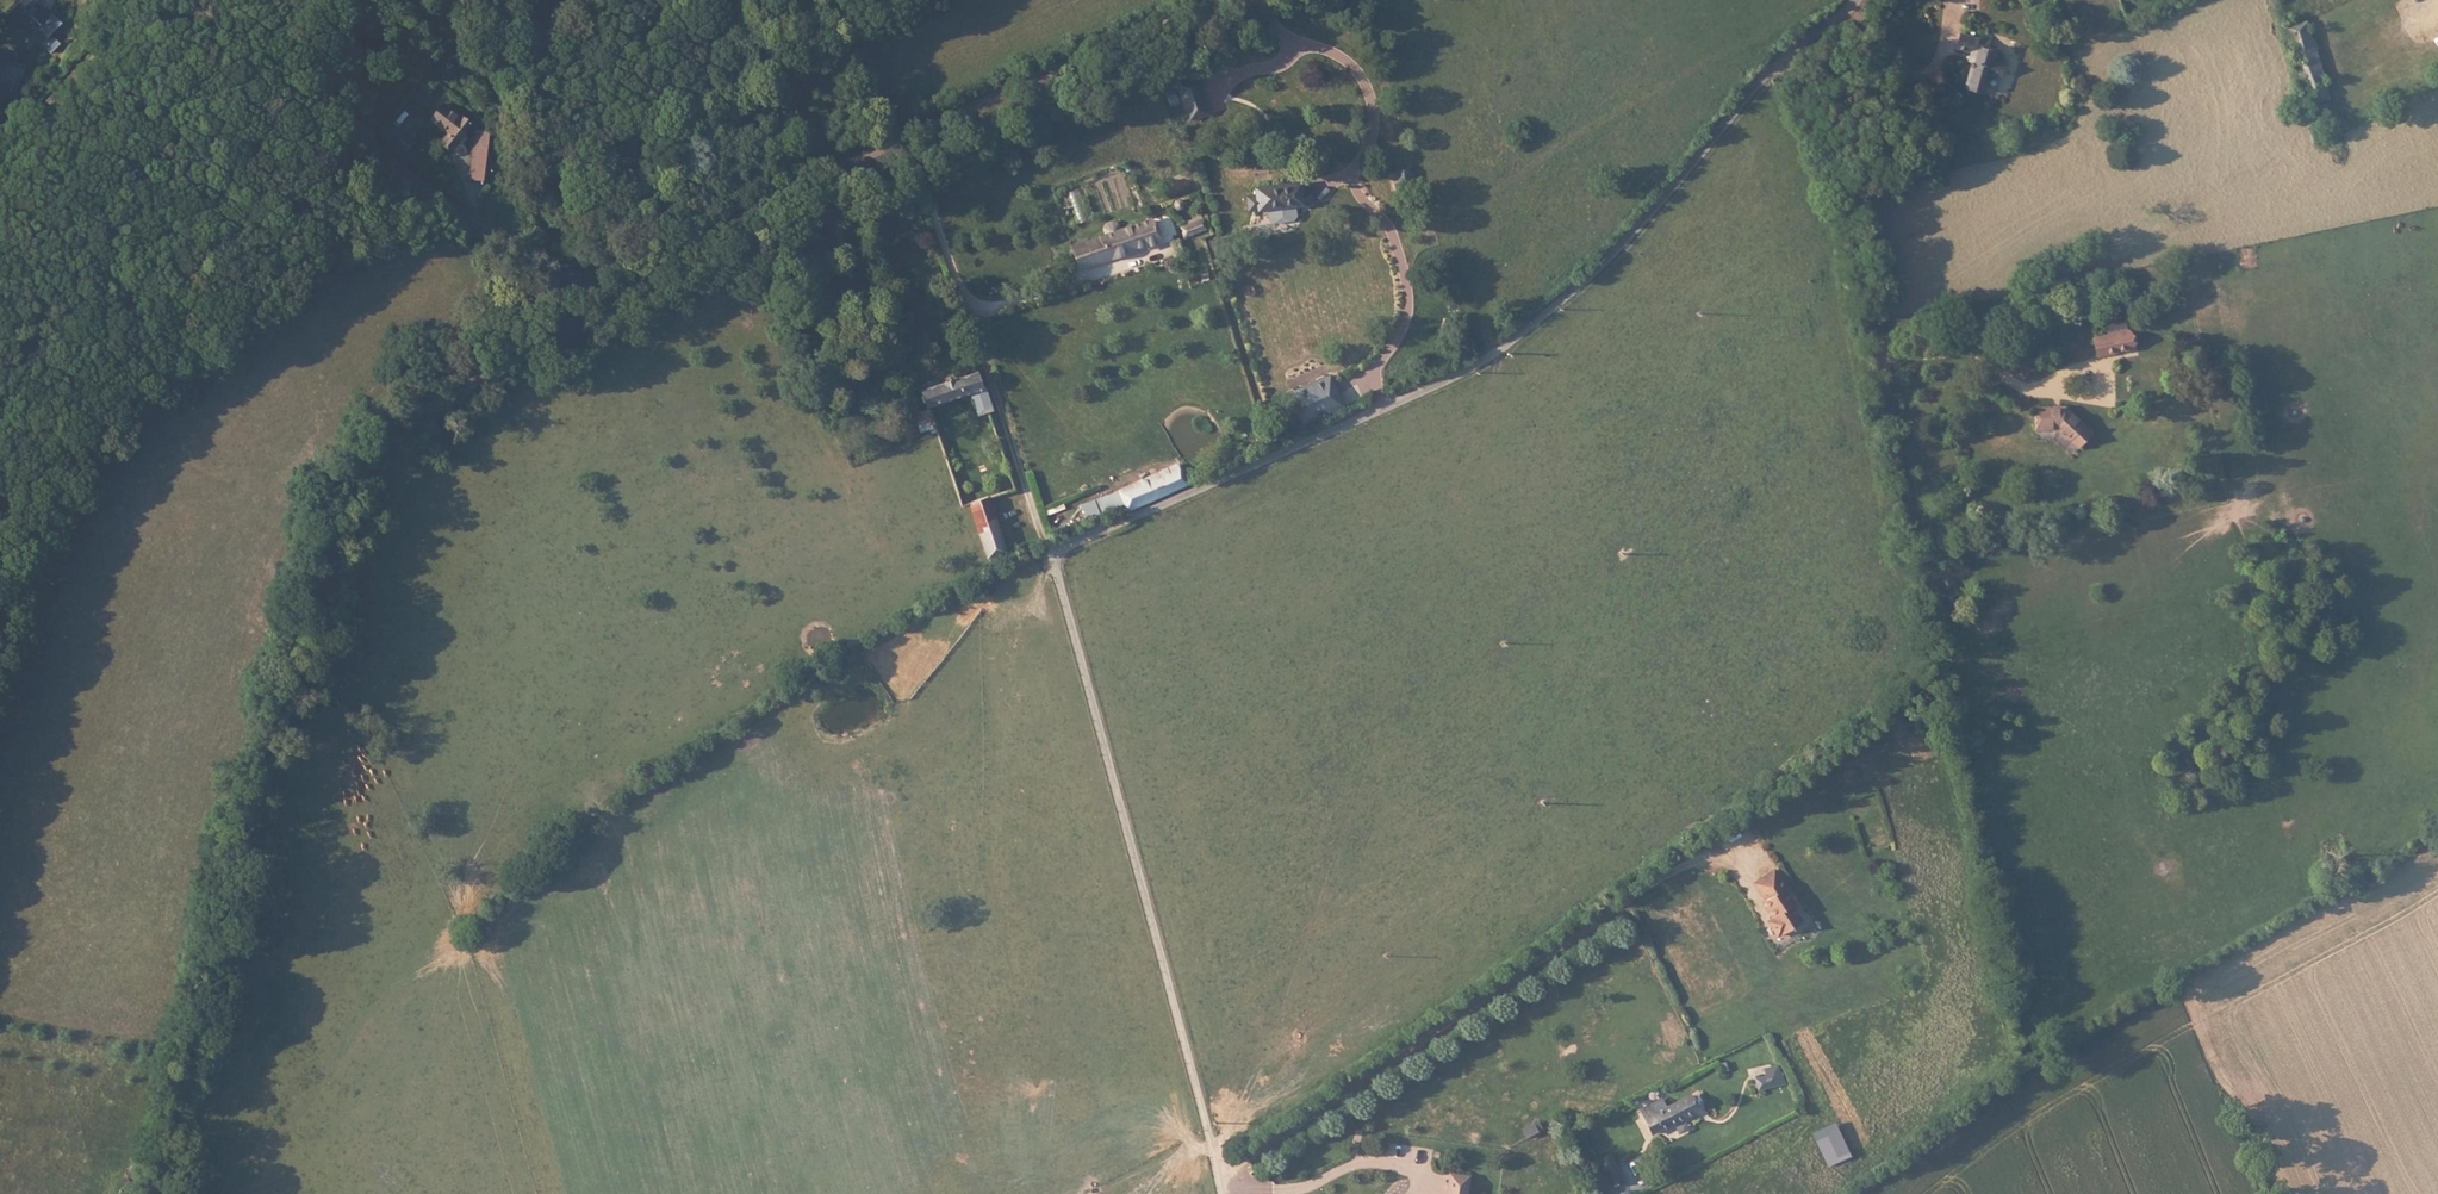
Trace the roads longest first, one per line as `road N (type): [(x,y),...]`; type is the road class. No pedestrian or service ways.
road 1 (tertiary): [(156,1193),(332,514),(361,461),(386,436),(602,299),(791,187),(1216,0)]
road 2 (unclassified): [(1850,0),(1784,54),(1587,279),(1492,356),(1055,558),(1222,1193)]

